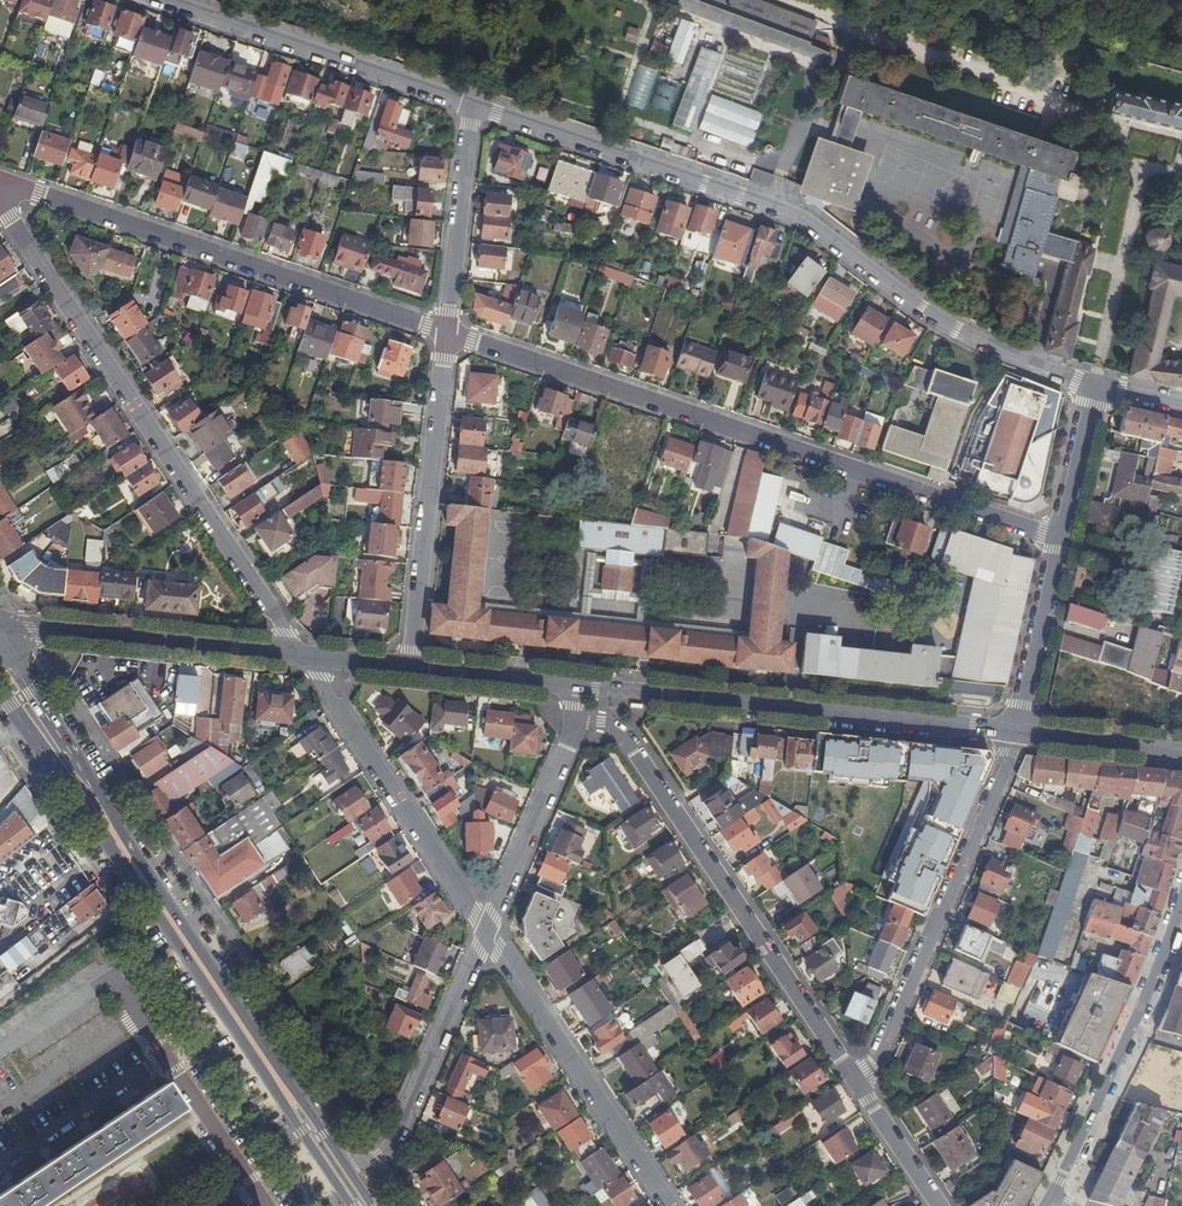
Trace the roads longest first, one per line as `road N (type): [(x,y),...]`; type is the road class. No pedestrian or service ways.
road 1 (residential): [(476,107),(778,207),(970,334),(1095,386)]
road 2 (residential): [(1060,538),(448,333)]
road 3 (primary): [(342,1176),(0,664)]
road 4 (residential): [(9,182),(11,217),(303,656)]
road 5 (residential): [(863,1091),(620,731),(570,721)]
road 6 (residential): [(9,182),(448,333)]
road 7 (tertiary): [(572,686),(1017,733)]
road 8 (residential): [(863,1091),(1017,733)]
road 9 (residential): [(410,669),(448,333)]
road 10 (residential): [(303,656),(487,934)]
road 11 (residential): [(1181,904),(1111,1086),(1047,1205)]
road 12 (residential): [(164,0),(476,107)]
road 13 (residential): [(487,934),(668,1205)]
road 14 (tertiary): [(0,630),(41,626),(303,656)]
road 15 (residential): [(487,934),(393,1147),(342,1176)]
road 16 (residential): [(487,934),(570,721)]
road 17 (residential): [(448,333),(476,107)]
road 18 (residential): [(1017,733),(1060,538)]
road 19 (residential): [(165,1059),(0,1169)]
road 20 (tertiary): [(1017,733),(1181,752)]
road 21 (residential): [(257,1195),(165,1059)]
road 22 (tertiary): [(410,669),(572,686)]
road 23 (residential): [(1060,538),(1095,386)]
road 24 (residential): [(941,1205),(863,1091)]
road 25 (residential): [(0,1052),(109,978)]

